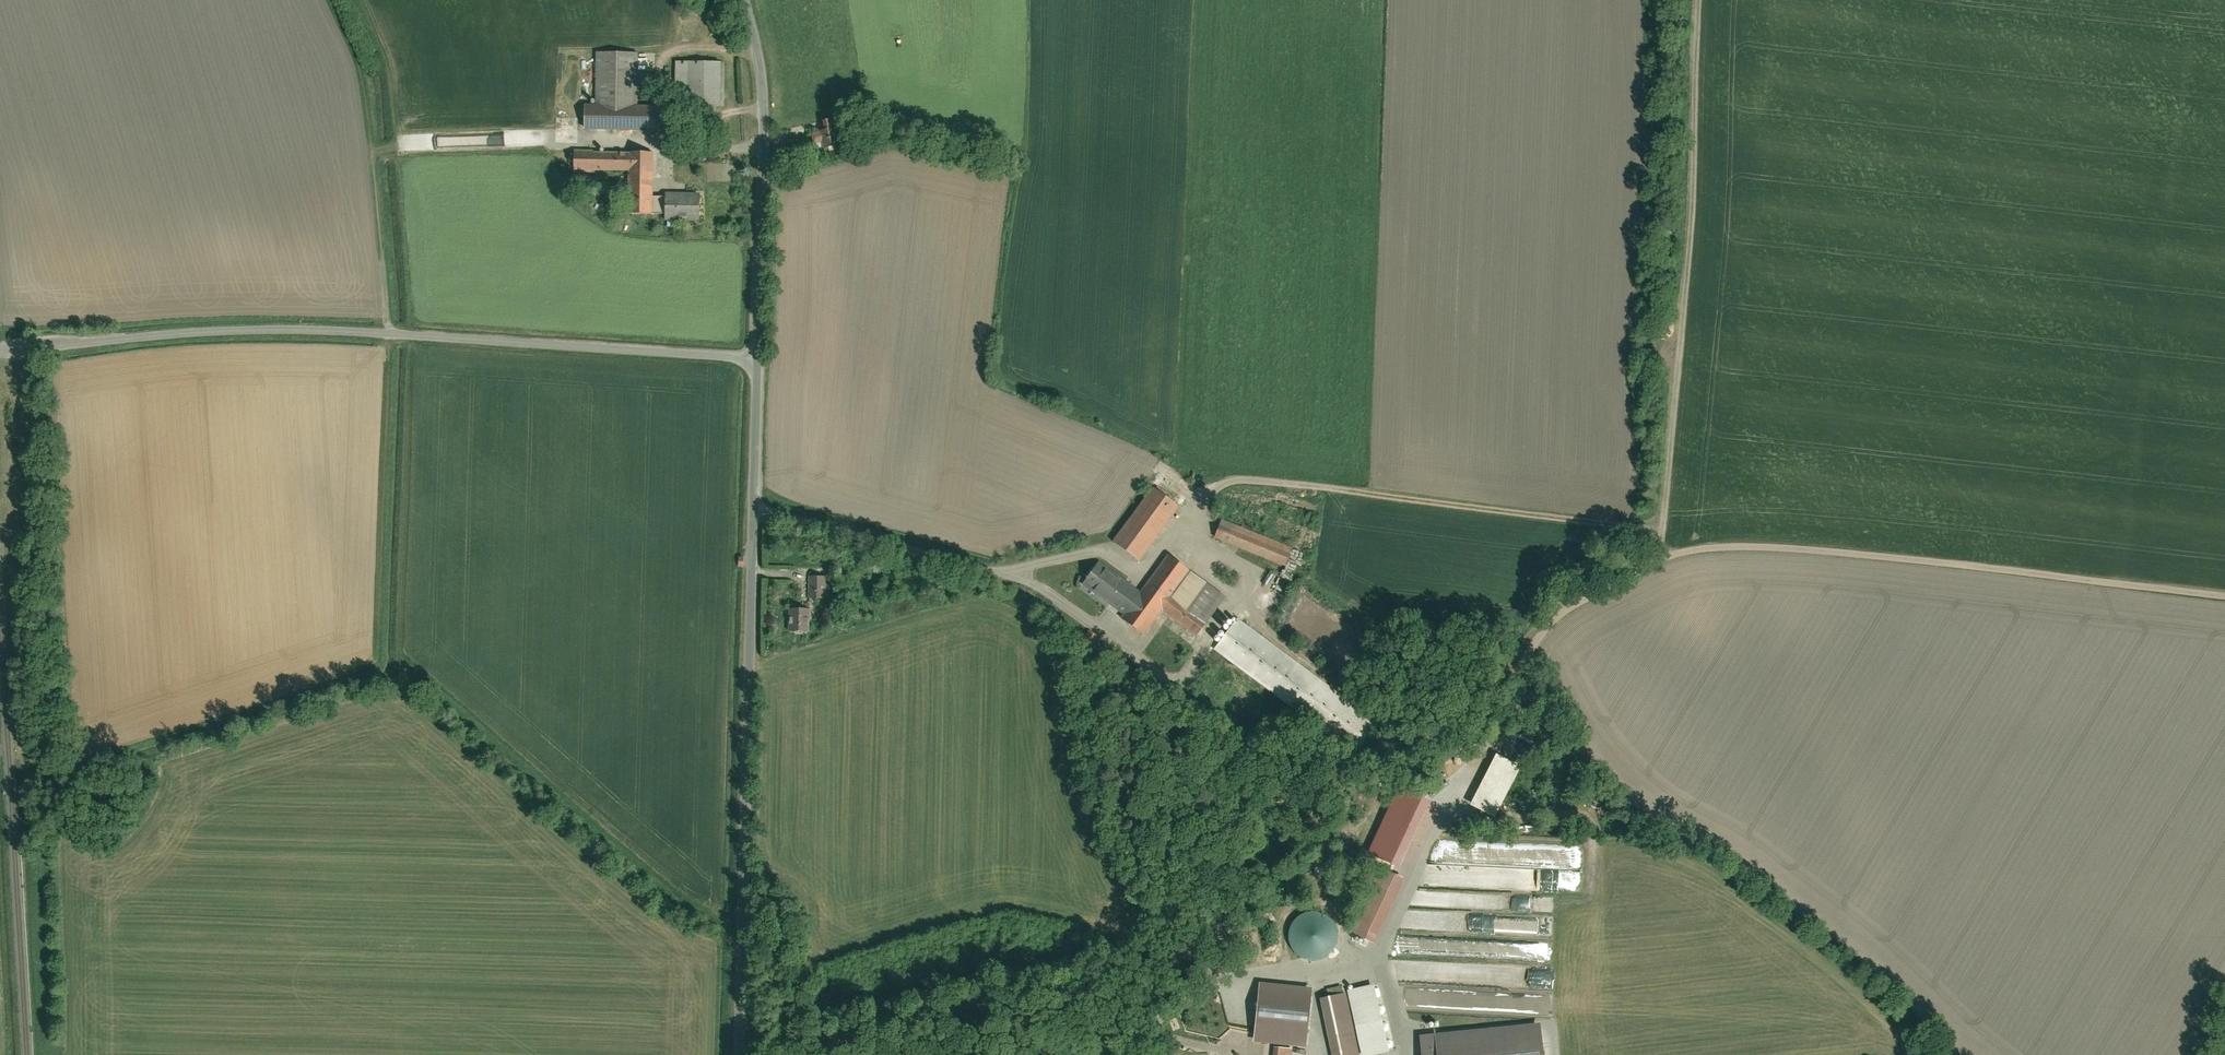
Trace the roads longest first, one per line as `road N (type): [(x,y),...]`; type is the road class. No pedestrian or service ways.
road 1 (unclassified): [(758,361),(256,331),(0,353)]
road 2 (unclassified): [(741,1054),(758,361)]
road 3 (unclassified): [(758,361),(766,104),(746,0)]

